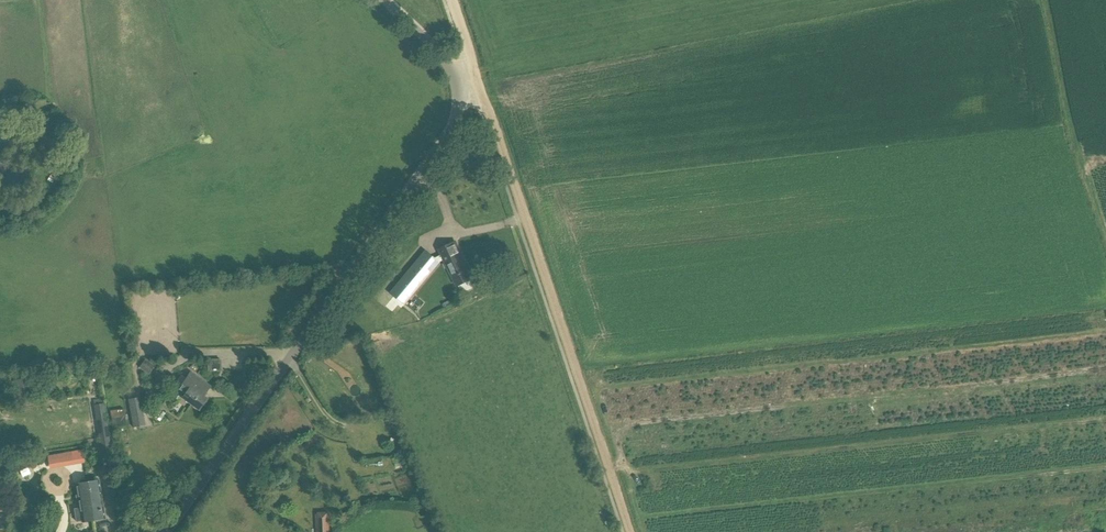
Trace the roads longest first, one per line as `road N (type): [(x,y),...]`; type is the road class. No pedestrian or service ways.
road 1 (unclassified): [(166,531),(457,125),(462,96),(454,73),(382,0)]
road 2 (track): [(453,0),(632,531)]

